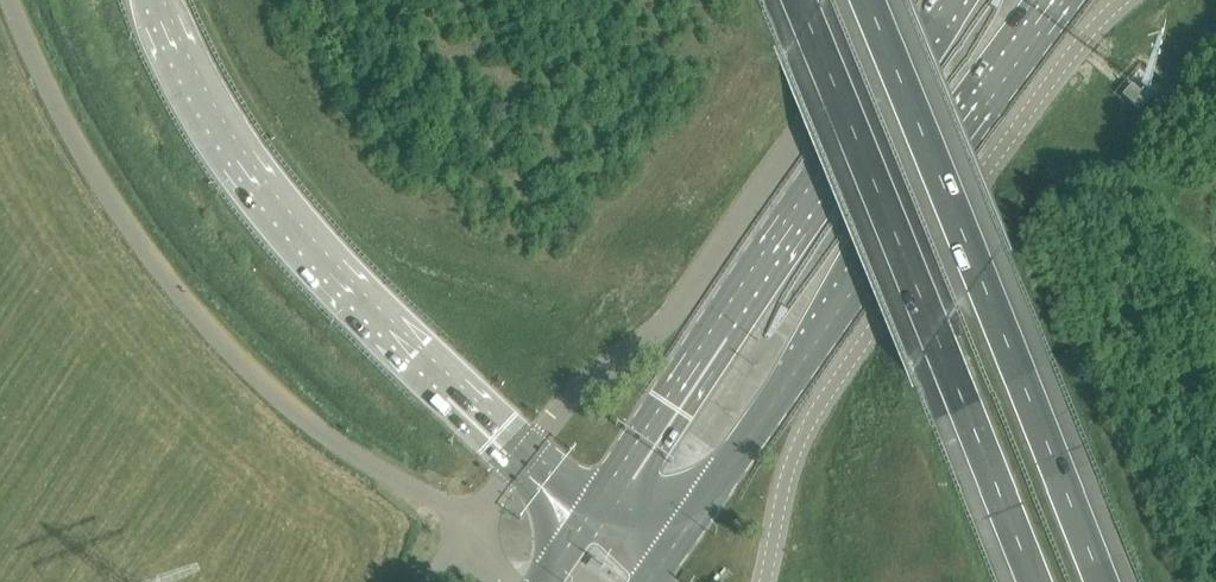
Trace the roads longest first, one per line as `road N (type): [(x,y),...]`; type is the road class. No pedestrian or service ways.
road 1 (unclassified): [(471,532),(300,414),(167,279),(92,167),(10,0)]
road 2 (primary): [(653,575),(864,263),(1054,0)]
road 3 (unclassified): [(765,581),(787,476),(805,432),(986,170),(1124,0)]
road 4 (primary): [(953,0),(585,520)]
road 5 (motorway): [(798,0),(1031,581)]
road 6 (motorway): [(1099,581),(868,0)]
road 7 (unclassified): [(900,0),(677,309),(594,377),(523,463)]
road 8 (motorway): [(158,0),(215,123),(313,252),(523,463)]

